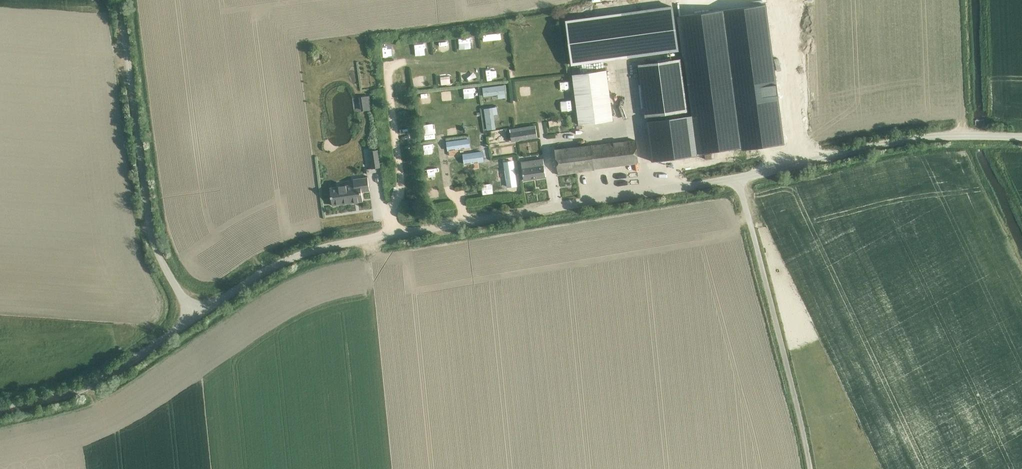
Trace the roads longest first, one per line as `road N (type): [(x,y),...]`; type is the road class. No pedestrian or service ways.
road 1 (unclassified): [(193,314),(304,253),(739,178)]
road 2 (unclassified): [(120,0),(152,239),(193,314)]
road 3 (unclassified): [(809,468),(739,178)]
road 4 (unclassified): [(739,178),(925,135),(1021,135)]
road 5 (unclassified): [(0,407),(89,386),(193,314)]

